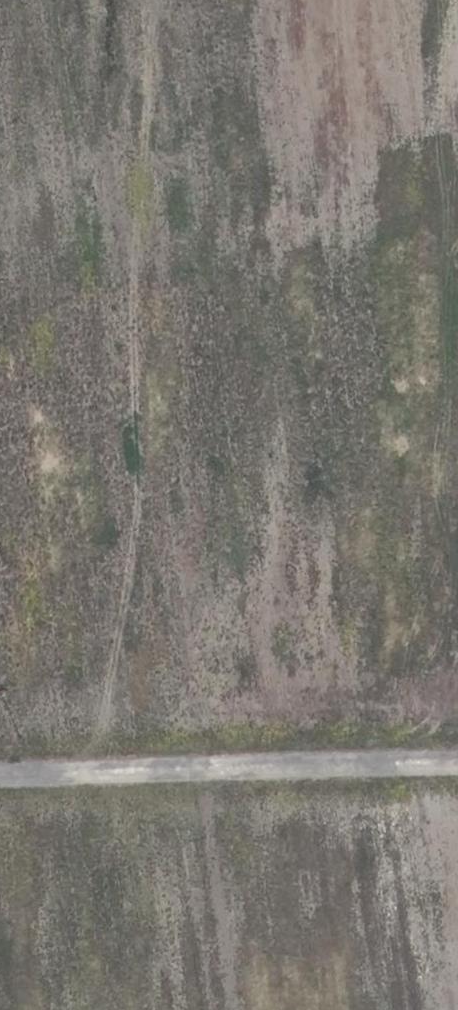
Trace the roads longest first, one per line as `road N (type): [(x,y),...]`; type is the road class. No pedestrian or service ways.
road 1 (track): [(0,781),(457,767)]

